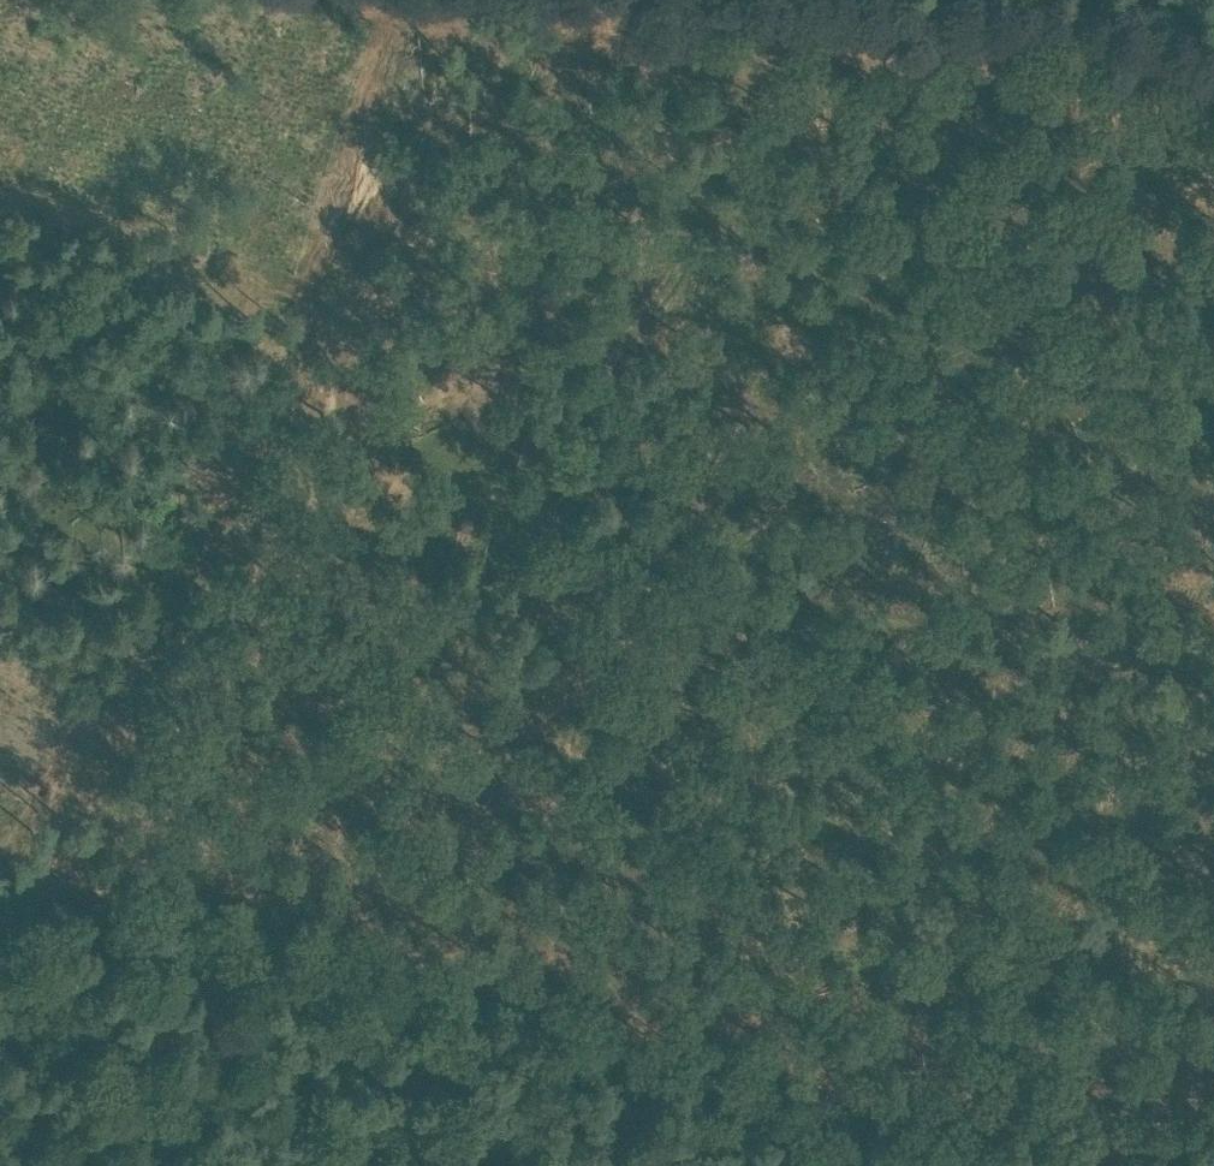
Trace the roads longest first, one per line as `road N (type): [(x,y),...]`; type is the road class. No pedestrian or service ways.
road 1 (track): [(1213,60),(1124,36),(711,0)]

